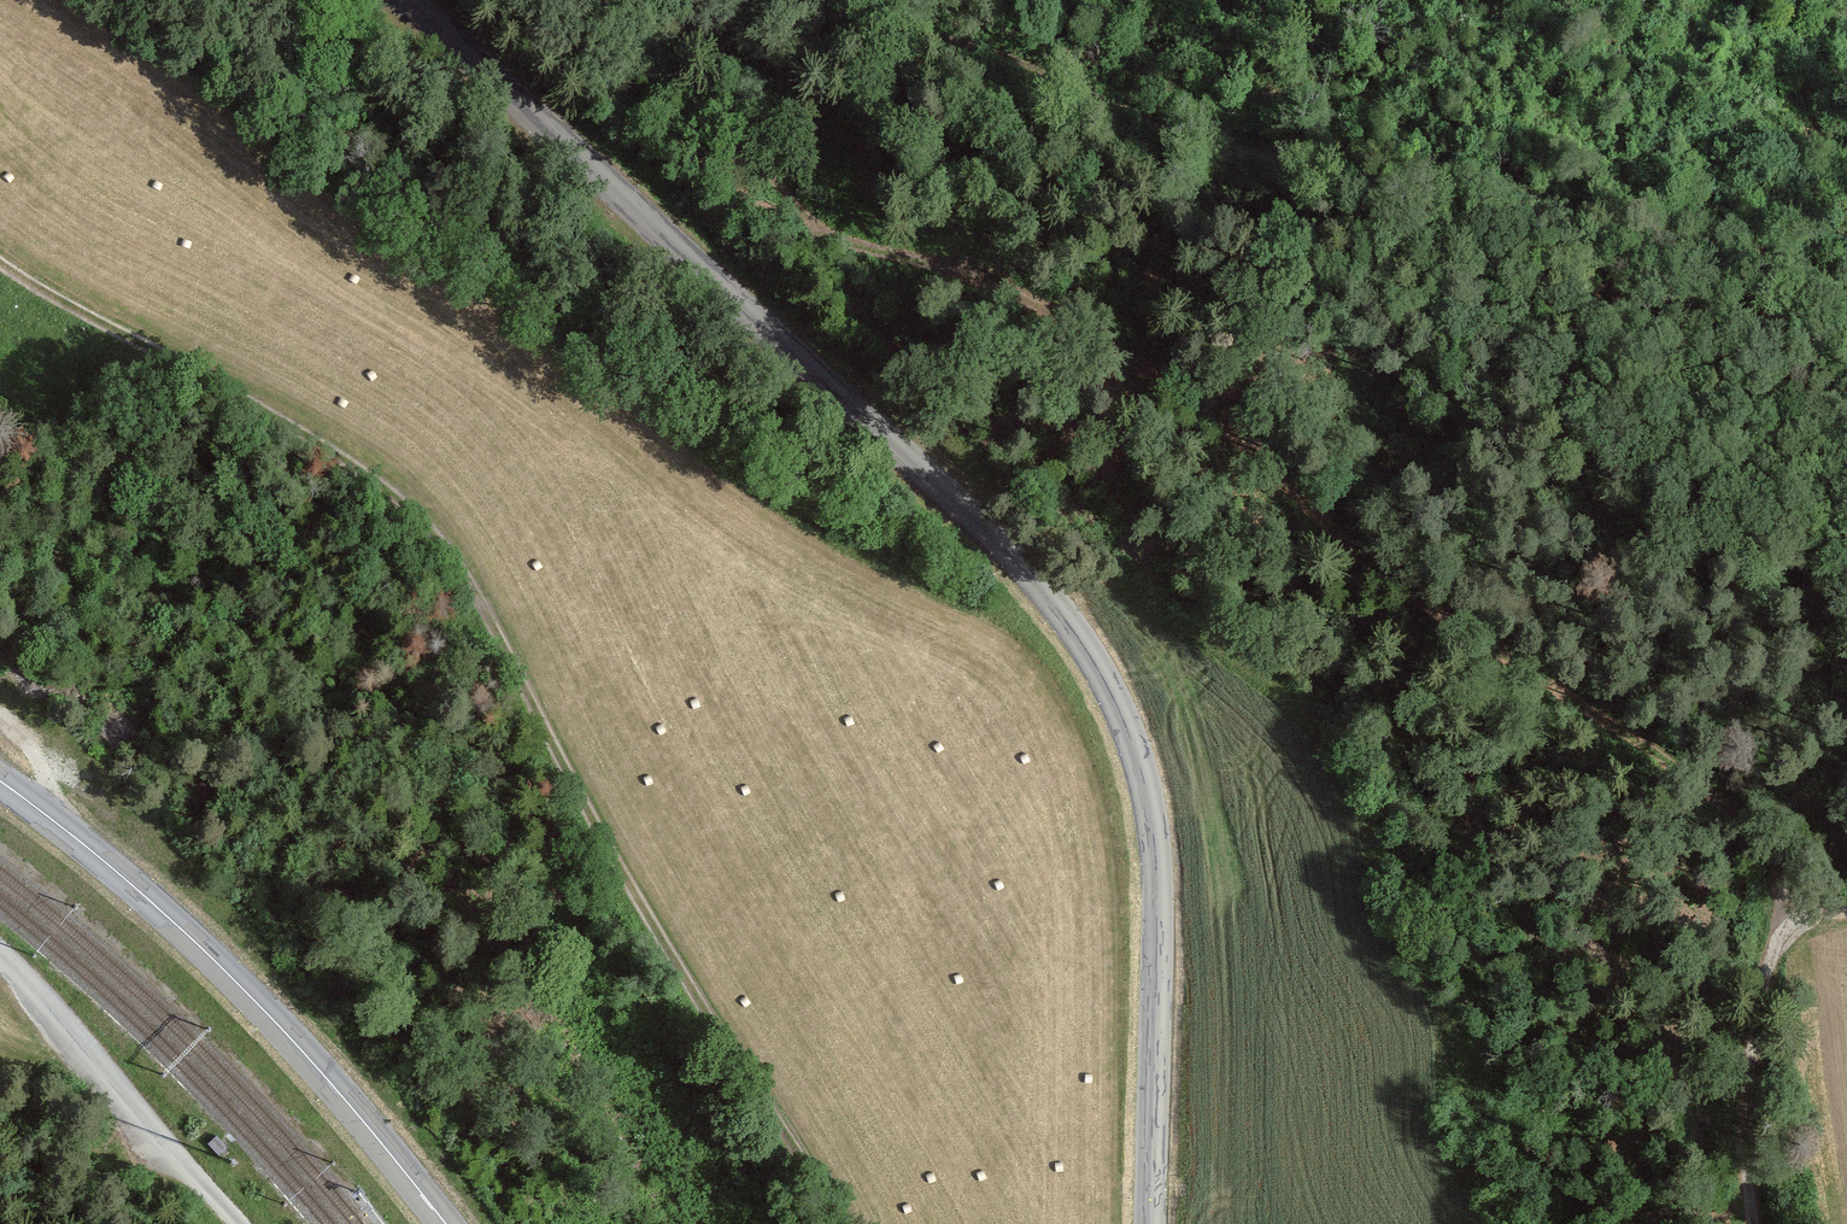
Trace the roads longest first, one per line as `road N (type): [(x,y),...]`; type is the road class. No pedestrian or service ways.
road 1 (tertiary): [(1152,1223),(1156,838),(1137,749),(1104,676),(1005,547),(409,0)]
road 2 (track): [(649,0),(643,32),(649,53),(772,165),(818,229),(990,277),(1131,350),(1237,435),(1353,547),(1737,809),(1805,903)]
road 3 (track): [(0,260),(290,428),(402,502),(462,579),(636,900),(835,1223)]
road 4 (track): [(1846,363),(1653,259),(1506,197),(1374,163),(1223,140),(1135,114),(972,44),(810,34),(734,0)]
road 5 (primary): [(0,781),(231,977),(445,1223)]
road 6 (track): [(489,625),(302,584),(0,492)]
road 7 (track): [(818,229),(752,198),(504,0)]
road 8 (unclassified): [(241,1223),(0,951)]
road 9 (track): [(1805,903),(1771,948),(1757,1040),(1758,1223)]

